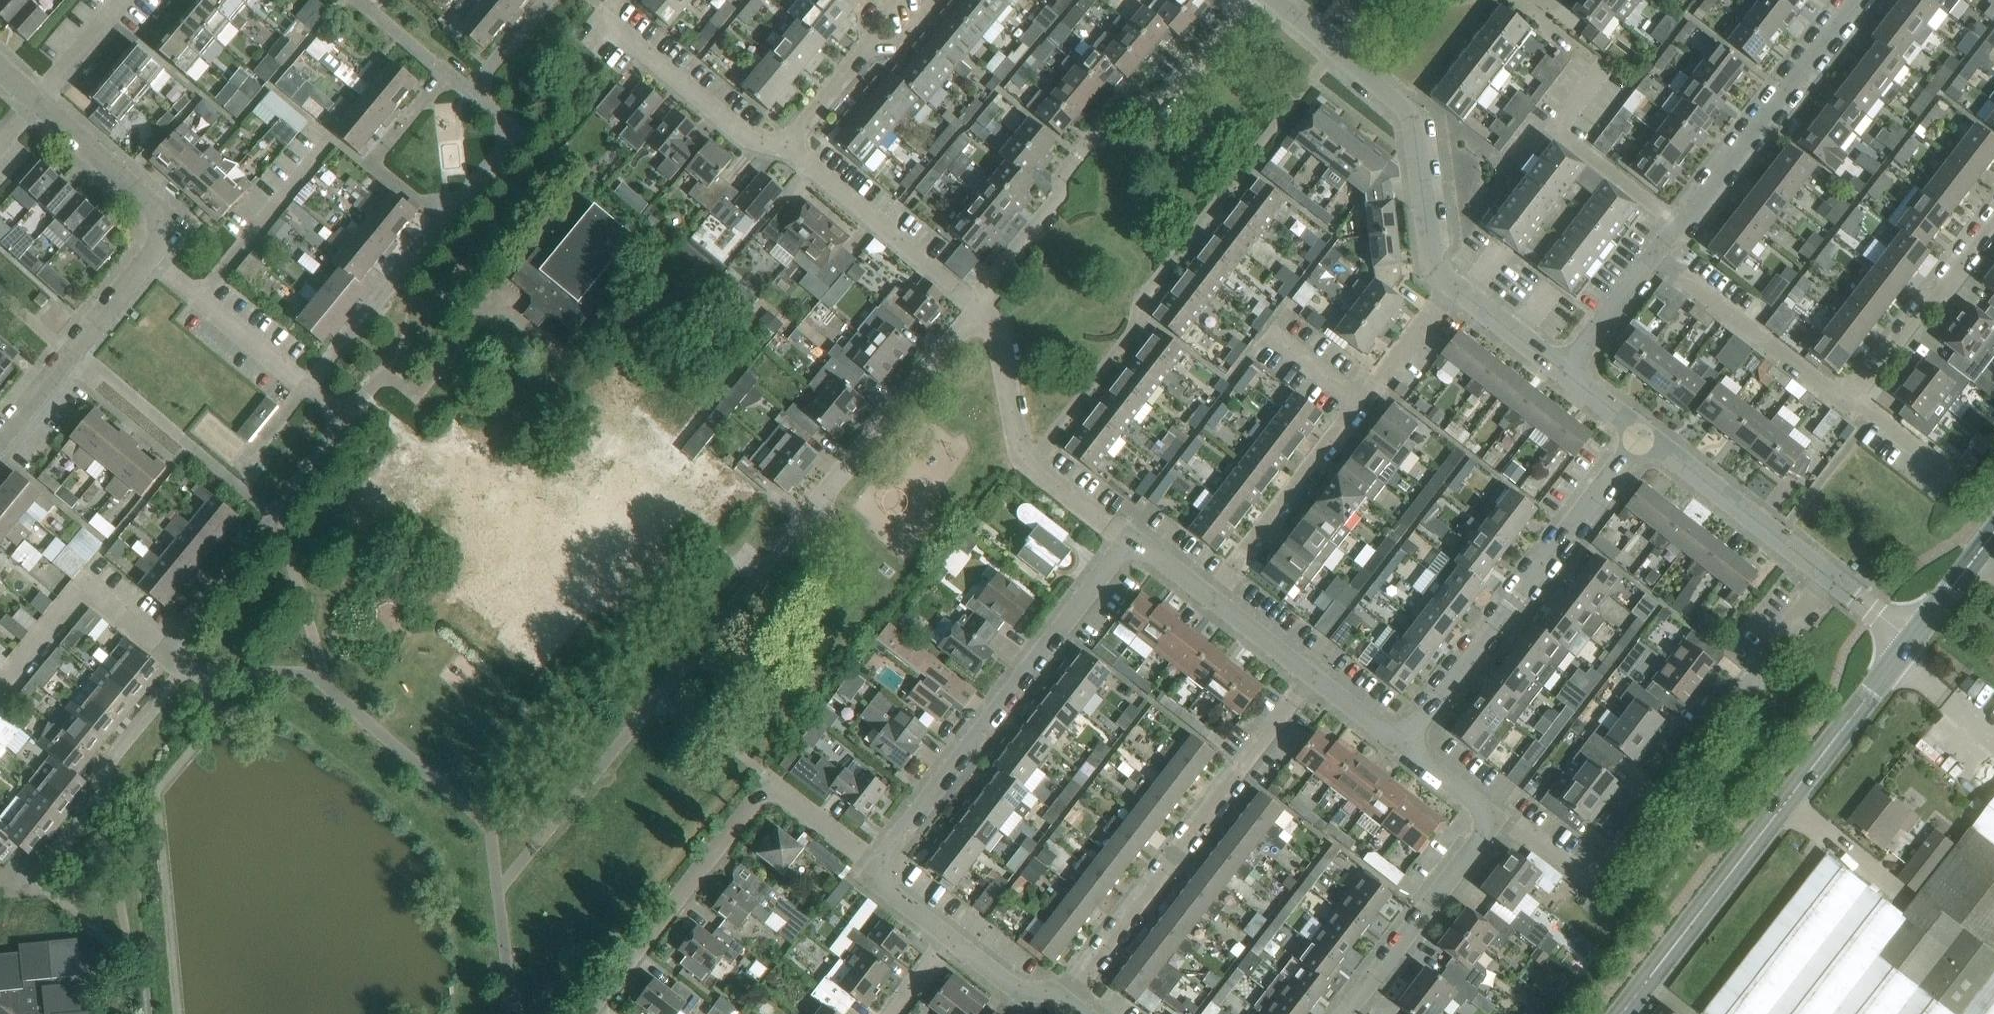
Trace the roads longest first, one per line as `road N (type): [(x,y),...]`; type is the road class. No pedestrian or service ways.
road 1 (residential): [(1030,464),(1135,325),(1139,302),(1335,49)]
road 2 (residential): [(1496,816),(1574,869),(1594,872),(1610,862),(1830,577)]
road 3 (residential): [(0,891),(26,885),(103,793),(106,766),(182,674),(180,633),(271,511)]
road 4 (secondary): [(1622,1013),(1913,640)]
road 5 (residential): [(1993,217),(1860,388),(1831,392),(1655,255)]
road 6 (residential): [(977,305),(1061,194),(1061,175),(1124,102),(1168,99),(1253,0)]
road 7 (residential): [(587,1013),(759,797),(783,793),(879,863)]
road 8 (residential): [(1068,1001),(1312,676)]
road 9 (residential): [(879,863),(1128,542)]
road 10 (residential): [(1211,597),(1453,285)]
road 11 (residential): [(1402,745),(1643,433)]
road 12 (residential): [(1856,0),(1655,255)]
road 13 (residential): [(1335,49),(1405,107),(1414,127),(1433,269),(1453,285)]
road 14 (residential): [(810,515),(977,305)]
road 15 (residential): [(75,347),(271,511)]
road 16 (residential): [(1496,816),(1344,1013)]
road 17 (residential): [(977,305),(788,146)]
road 18 (residential): [(1643,433),(1830,577)]
road 19 (residential): [(443,218),(374,161),(446,74),(470,94)]
road 20 (residential): [(788,146),(747,136),(601,20)]
road 21 (residential): [(443,218),(309,385)]
road 22 (residential): [(151,255),(161,222),(153,205),(37,100)]
road 23 (residential): [(309,385),(151,255)]
road 24 (residential): [(1030,464),(1020,452),(997,328),(977,305)]
road 25 (residential): [(271,511),(348,417),(309,385)]
road 26 (residential): [(470,94),(500,119),(498,152),(443,218)]
road 27 (residential): [(1655,255),(1564,372)]
road 28 (residential): [(1453,285),(1564,372)]
road 29 (residential): [(952,938),(1018,990),(1052,990),(1068,1001)]
road 30 (residential): [(37,100),(123,0)]
road 31 (secondary): [(1913,640),(1993,538)]
road 32 (residential): [(1211,597),(1312,676)]
road 33 (residential): [(1128,542),(1030,464)]
road 34 (residential): [(867,50),(788,146)]
road 35 (residential): [(547,0),(470,94)]

